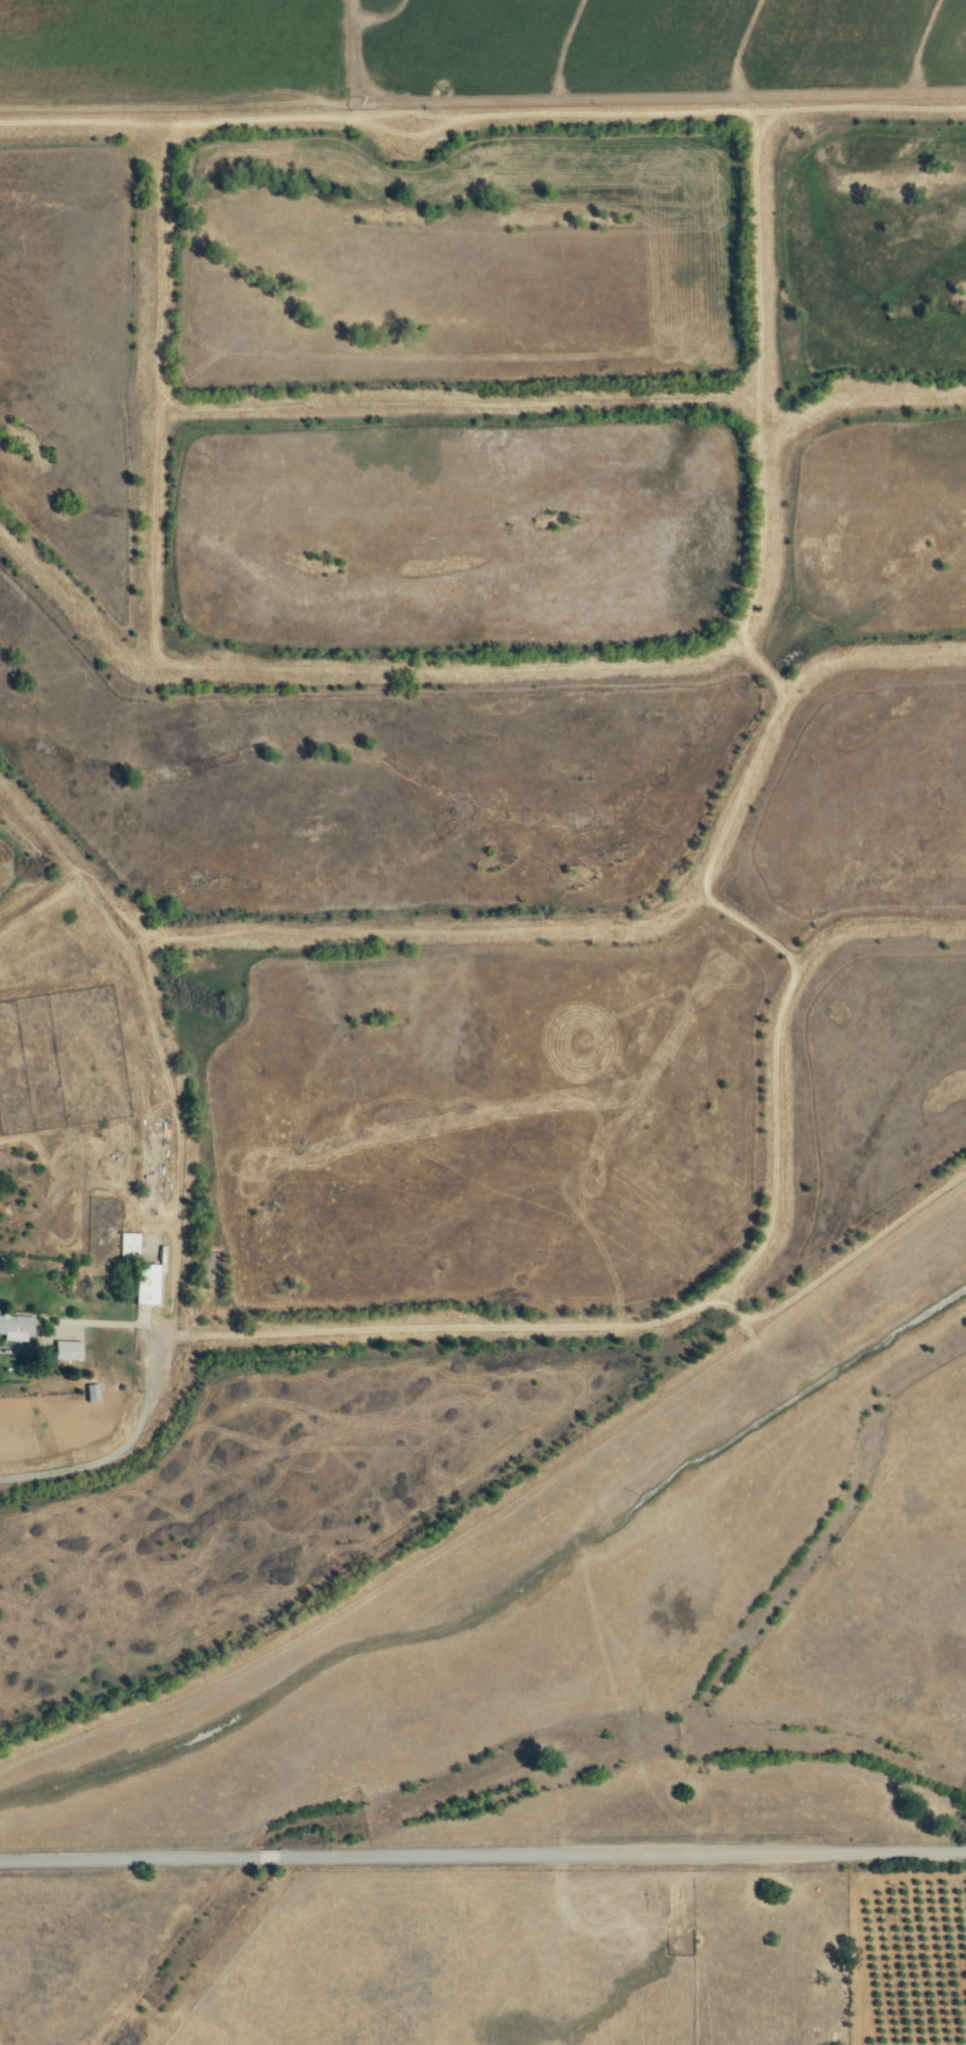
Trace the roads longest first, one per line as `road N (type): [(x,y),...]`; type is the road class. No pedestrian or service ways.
road 1 (residential): [(965,1854),(0,1862)]

